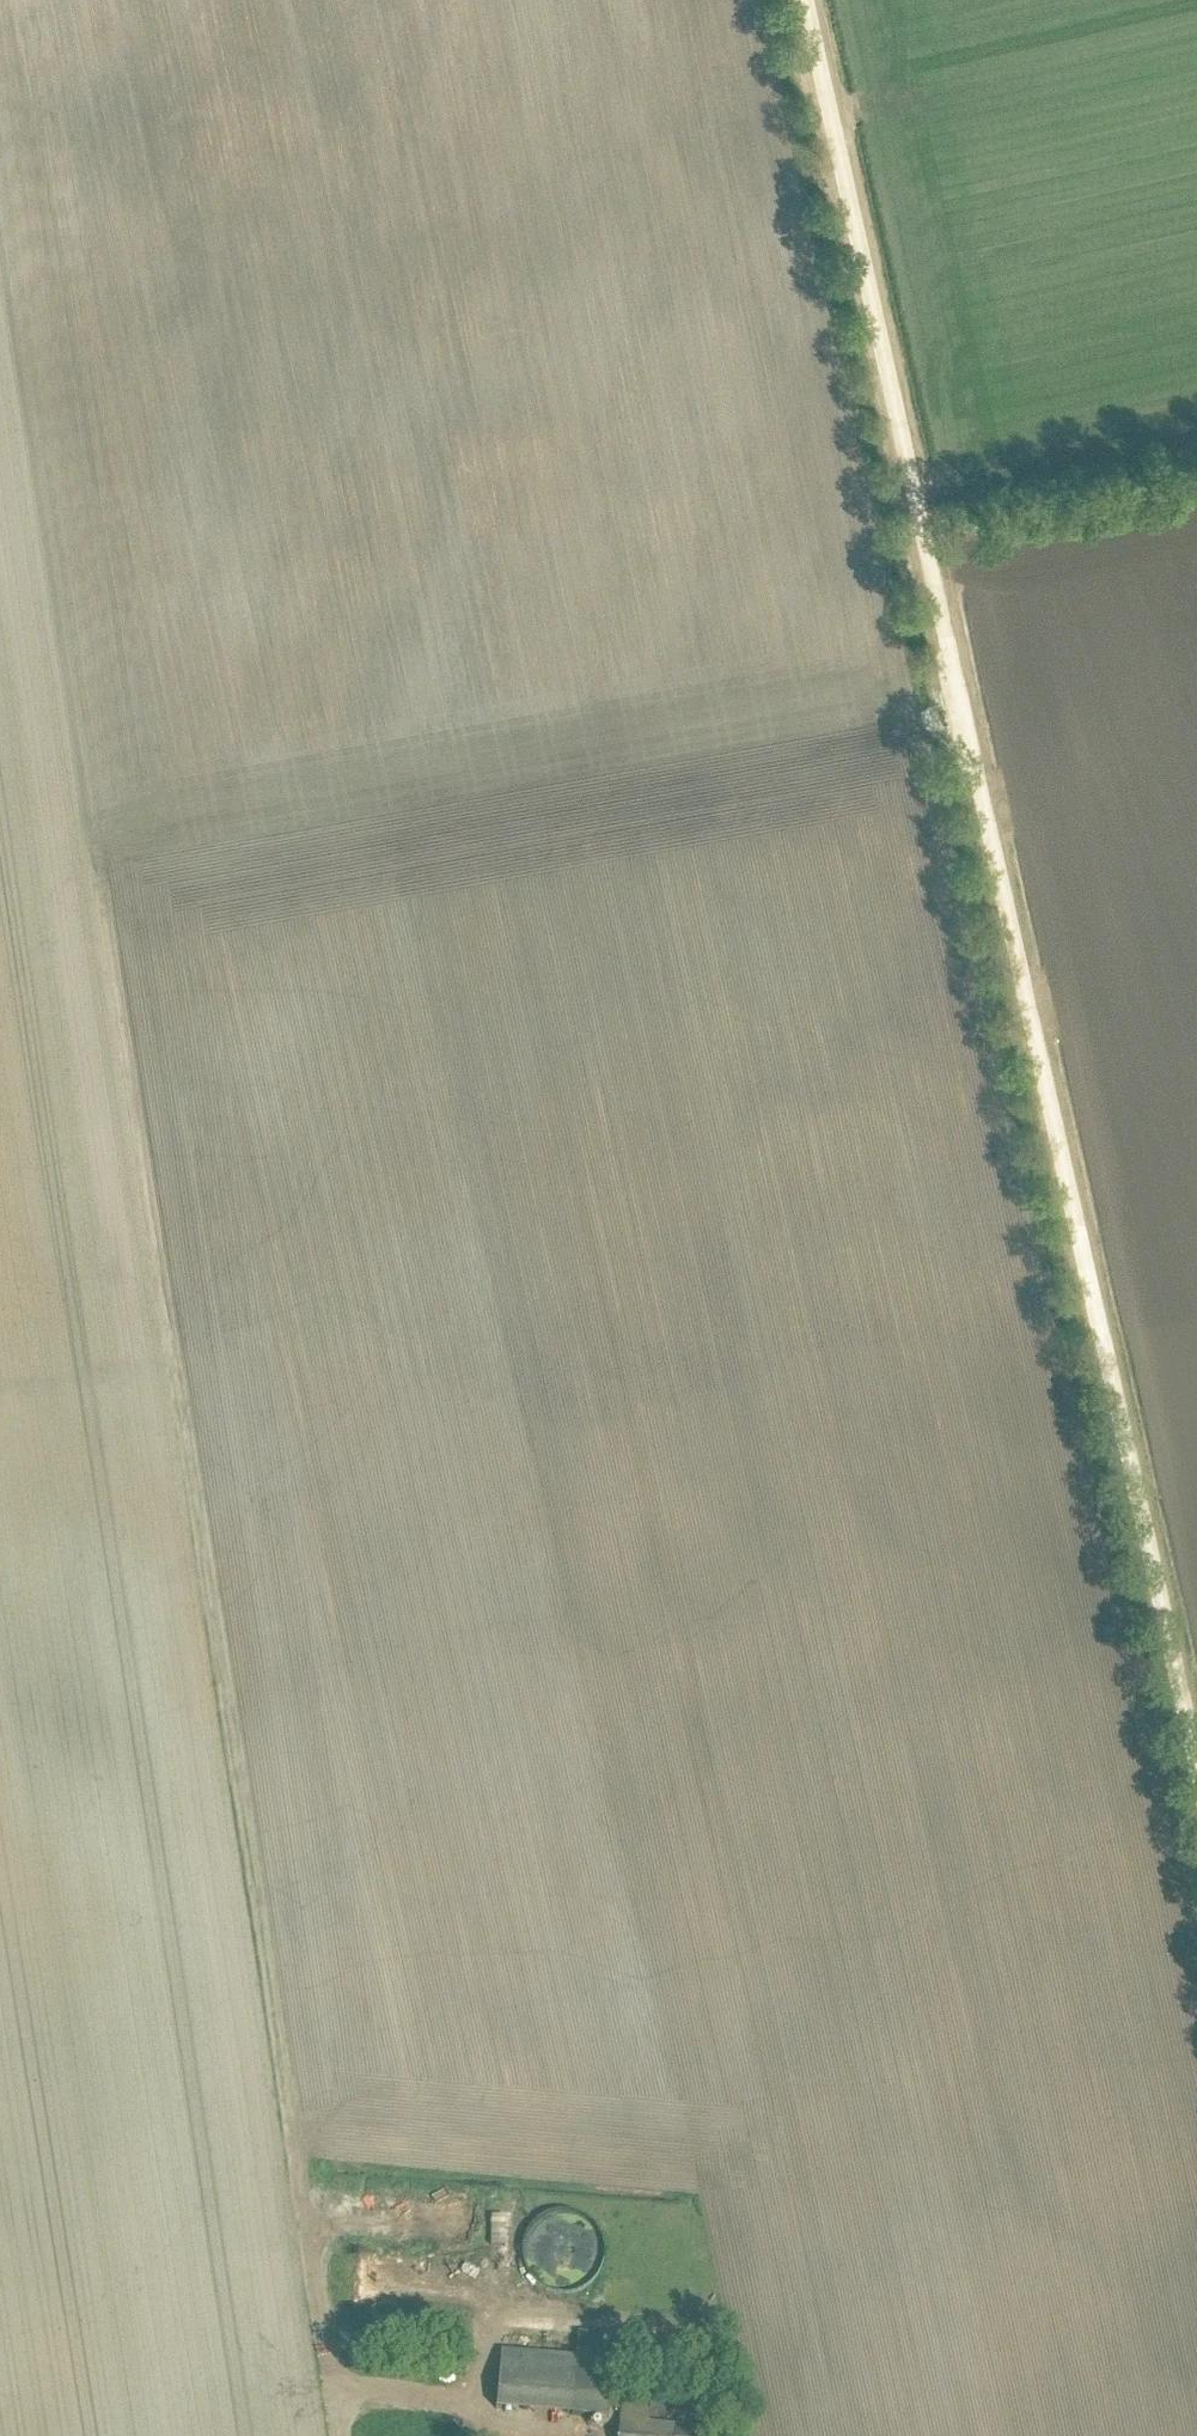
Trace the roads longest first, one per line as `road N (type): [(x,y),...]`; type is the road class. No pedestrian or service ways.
road 1 (unclassified): [(1196,1772),(805,0)]

